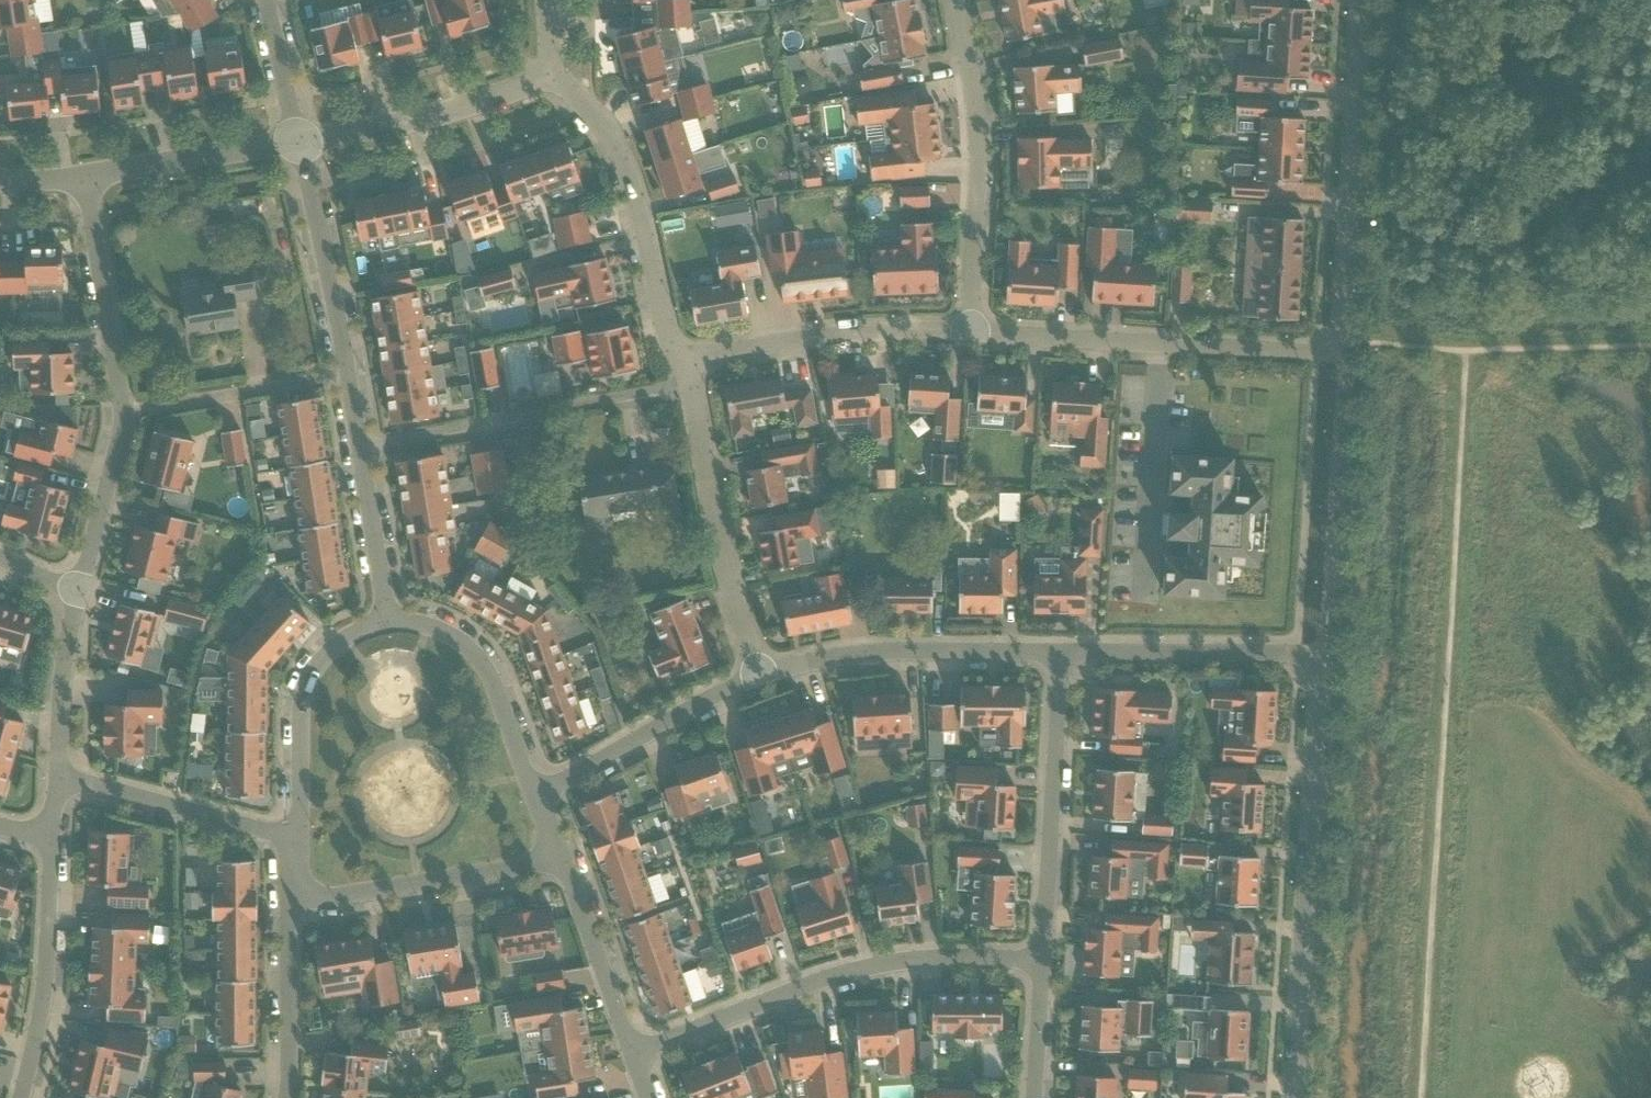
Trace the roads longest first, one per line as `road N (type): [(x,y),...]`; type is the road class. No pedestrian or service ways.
road 1 (residential): [(1294,1097),(1320,683),(1310,660)]
road 2 (residential): [(1042,974),(939,969),(841,983),(635,1056)]
road 3 (residential): [(1335,346),(1308,355),(975,332)]
road 4 (residential): [(1335,346),(1360,0)]
road 5 (residential): [(693,387),(364,451)]
road 6 (residential): [(975,332),(974,98),(955,0)]
road 7 (residential): [(684,361),(667,334),(620,154),(546,71)]
road 8 (residential): [(1042,974),(1065,652)]
road 9 (residential): [(759,675),(866,649),(1065,652)]
road 10 (residential): [(759,675),(716,538),(693,387)]
road 11 (residential): [(975,332),(880,332),(684,361)]
road 12 (residential): [(564,866),(292,900)]
road 13 (residential): [(20,1097),(41,1006),(52,827)]
road 14 (residential): [(298,839),(303,697),(318,667),(344,643),(389,621)]
road 15 (residential): [(299,141),(461,108),(546,71)]
road 16 (residential): [(538,797),(759,675)]
road 17 (residential): [(389,621),(437,630),(477,656),(538,797)]
road 18 (residential): [(1065,652),(1295,650),(1310,660)]
road 19 (residential): [(298,839),(60,776)]
road 20 (residential): [(299,141),(348,380)]
road 21 (residential): [(126,413),(85,179)]
road 22 (residential): [(126,413),(348,380)]
road 23 (residential): [(85,179),(299,141)]
road 24 (residential): [(564,866),(635,1056)]
road 25 (residential): [(287,1097),(292,900)]
road 26 (residential): [(80,596),(126,413)]
road 27 (residential): [(60,776),(63,673),(80,596)]
road 28 (residential): [(364,451),(389,621)]
road 29 (residential): [(299,141),(266,0)]
road 30 (residential): [(1034,1097),(1042,974)]

